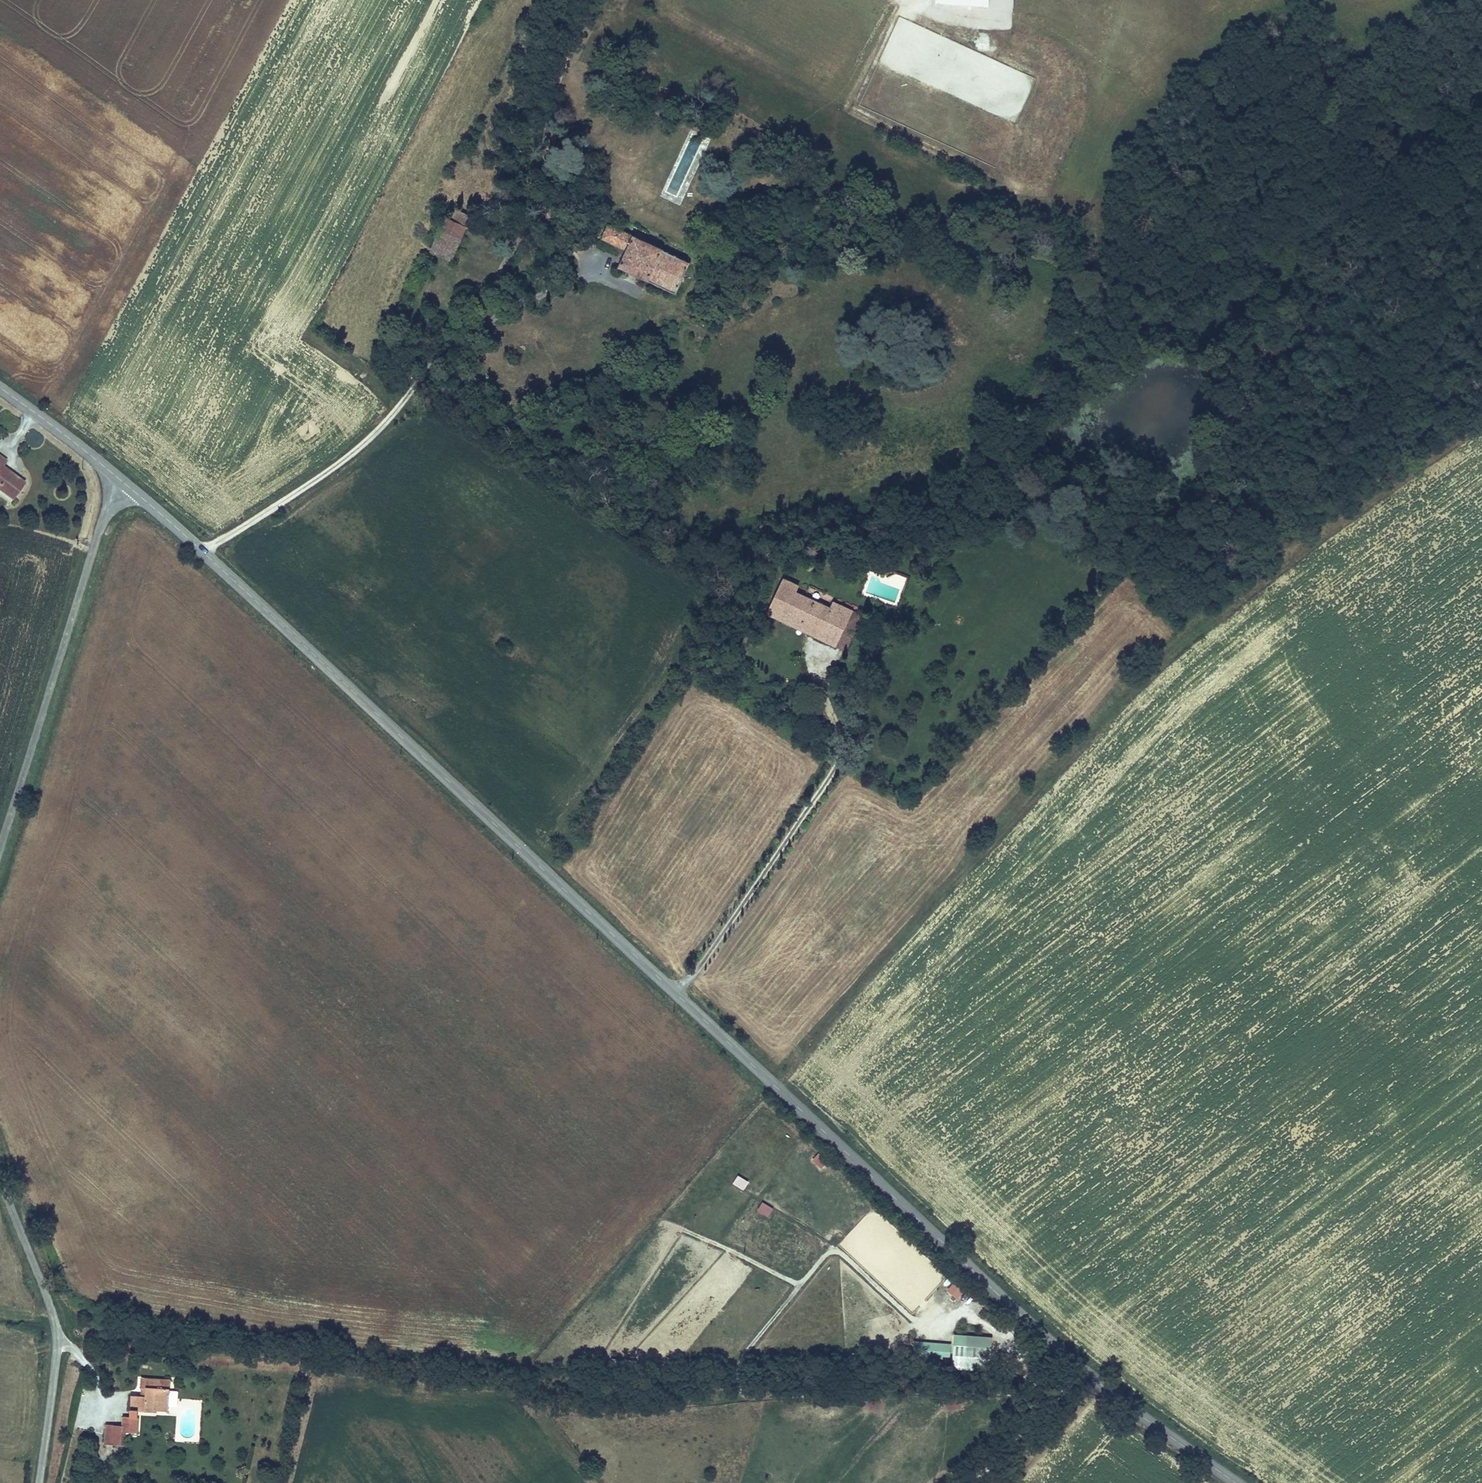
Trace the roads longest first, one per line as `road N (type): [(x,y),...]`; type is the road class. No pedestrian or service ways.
road 1 (tertiary): [(1238,1482),(1091,1377),(125,482)]
road 2 (unclassified): [(125,482),(105,515),(0,845)]
road 3 (unclassified): [(0,1177),(54,1322),(41,1482)]
road 4 (tertiary): [(125,482),(0,385)]

